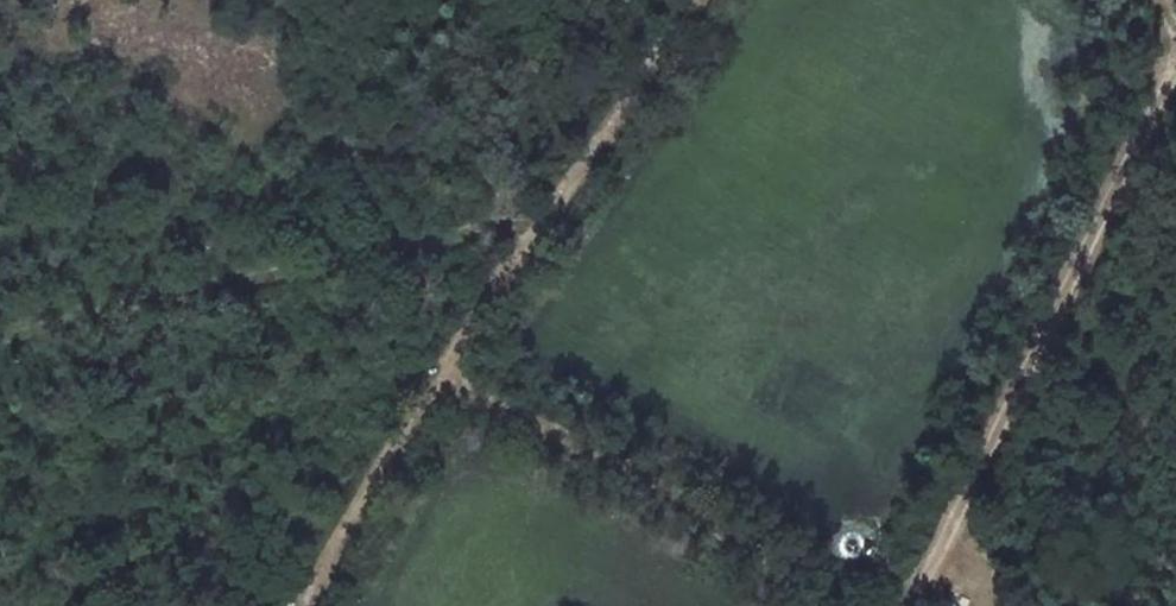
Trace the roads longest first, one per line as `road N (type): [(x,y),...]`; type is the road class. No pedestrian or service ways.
road 1 (track): [(305,605),(503,236),(630,101),(690,0)]
road 2 (track): [(1175,86),(914,605)]

